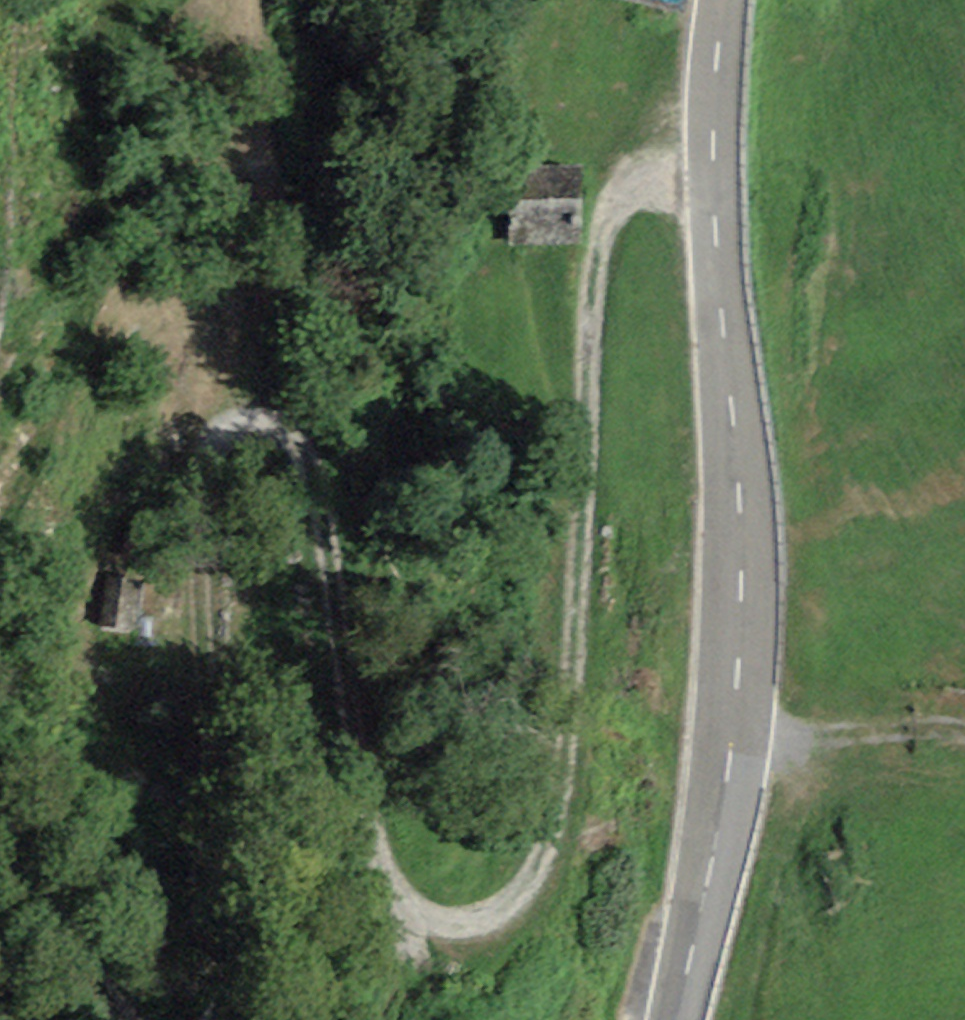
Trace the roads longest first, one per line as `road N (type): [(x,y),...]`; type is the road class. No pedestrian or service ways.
road 1 (track): [(229,0),(234,158),(389,870),(407,906),(434,926),(499,919),(551,846),(574,682),(604,224),(623,192),(657,176),(715,170)]
road 2 (tertiary): [(677,1019),(733,735),(743,598),(716,219),(725,0)]
road 3 (track): [(230,1019),(194,483),(215,416),(282,380)]
road 4 (track): [(136,0),(113,42),(80,301),(0,553)]
road 5 (track): [(0,837),(122,1019)]

